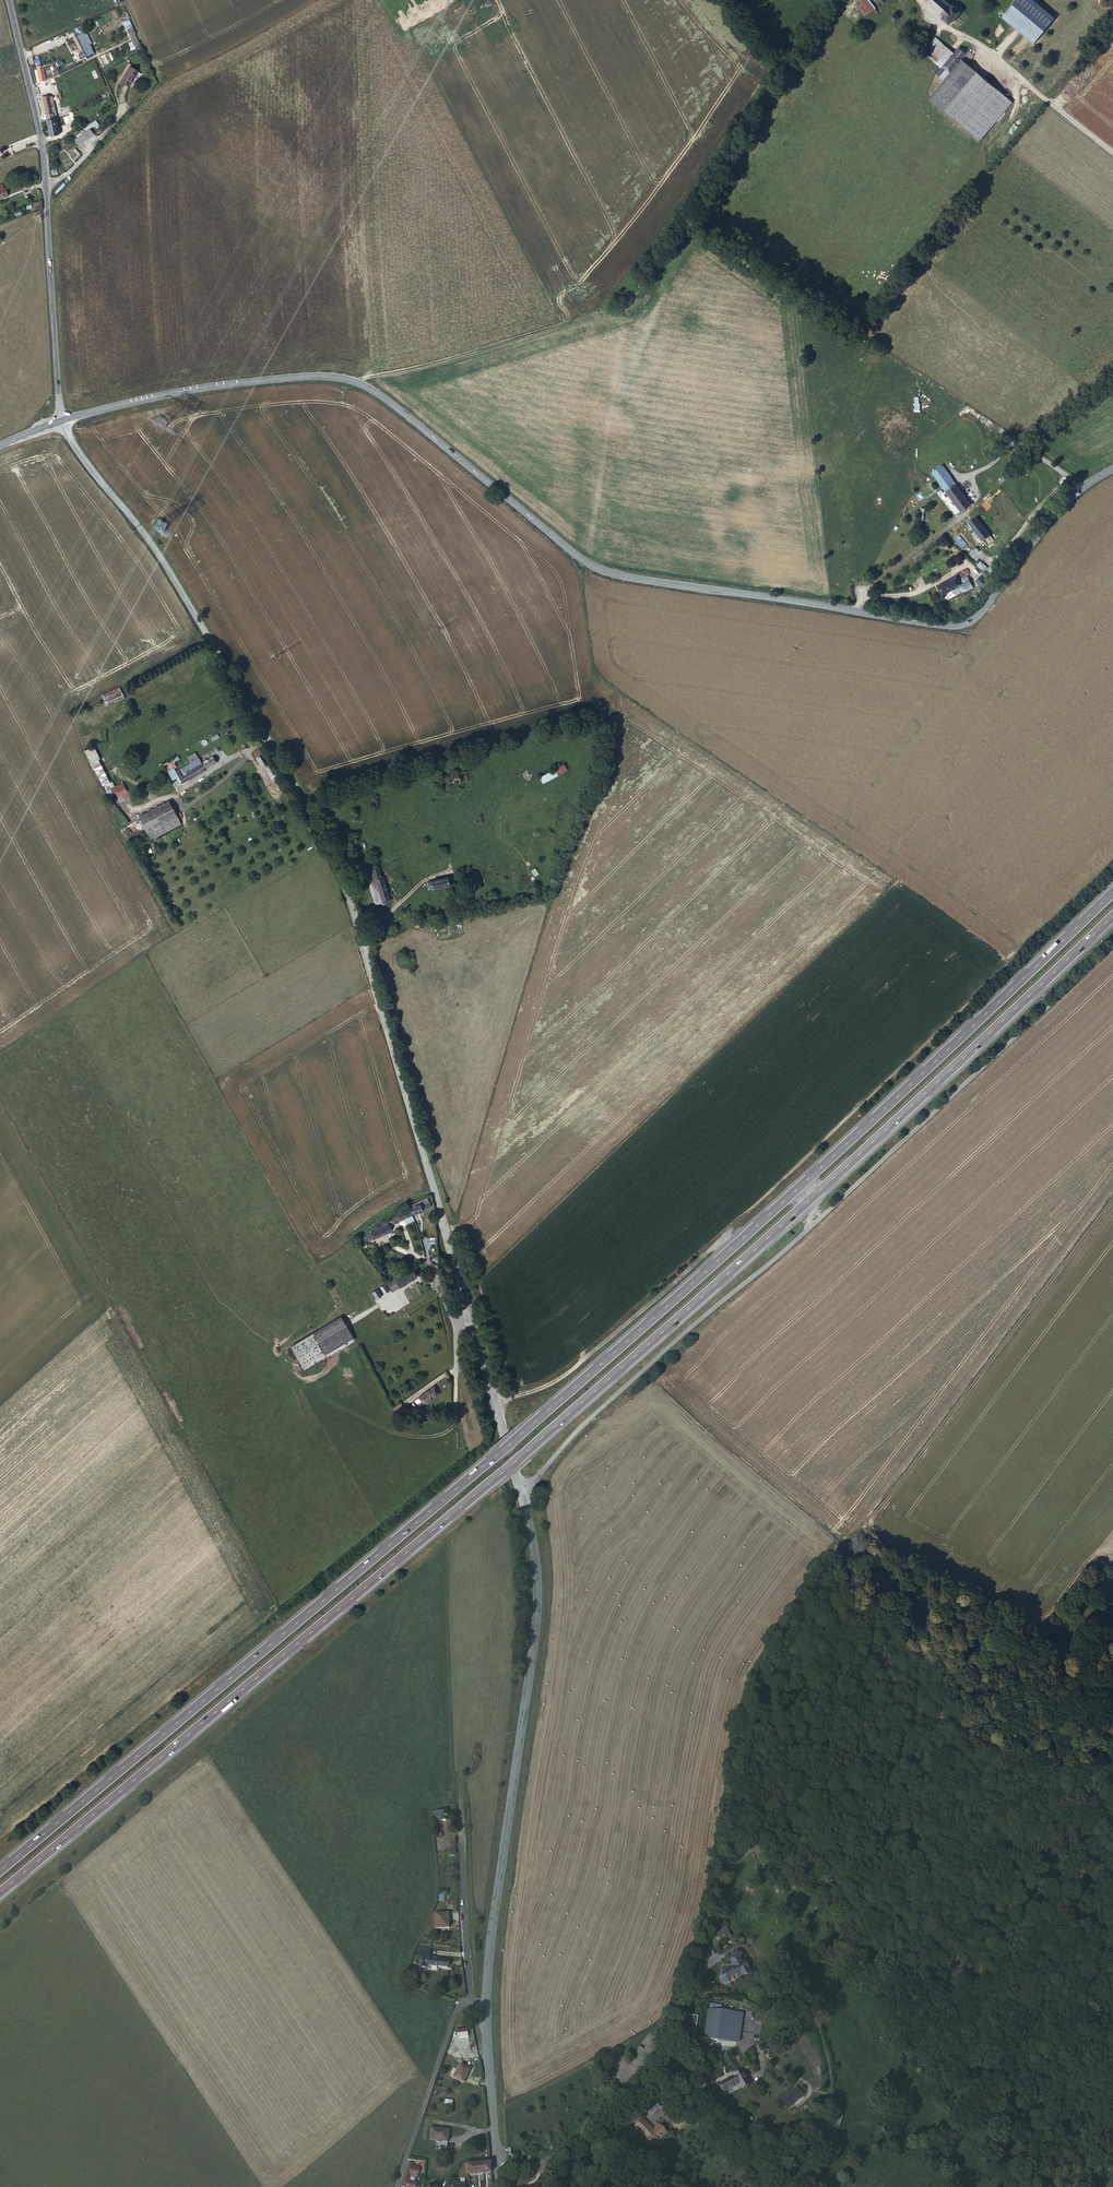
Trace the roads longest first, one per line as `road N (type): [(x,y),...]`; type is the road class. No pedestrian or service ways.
road 1 (motorway): [(1112,892),(714,1264),(0,1871)]
road 2 (motorway): [(0,1893),(530,1448),(1112,916)]
road 3 (tertiary): [(61,421),(192,388),(342,377),(371,389),(603,570),(953,626),(983,608),(1058,506),(1112,467)]
road 4 (tertiary): [(61,421),(171,573),(343,882),(498,1419)]
road 5 (unclassified): [(519,1491),(584,1421),(803,1231),(1112,941)]
road 6 (track): [(493,1402),(548,1387),(600,1347),(1021,955)]
road 7 (tertiary): [(519,1491),(537,1574),(537,1615),(485,2008)]
road 8 (tertiary): [(7,0),(41,144),(61,421)]
road 9 (track): [(866,1522),(1112,1196)]
road 10 (unclassified): [(496,2174),(556,2157),(580,2139),(641,2075),(674,2005)]
road 11 (unclassified): [(473,1999),(455,2014),(398,2186)]
road 12 (unclassified): [(473,1999),(462,1829)]
road 13 (tertiary): [(485,2008),(496,2174)]

